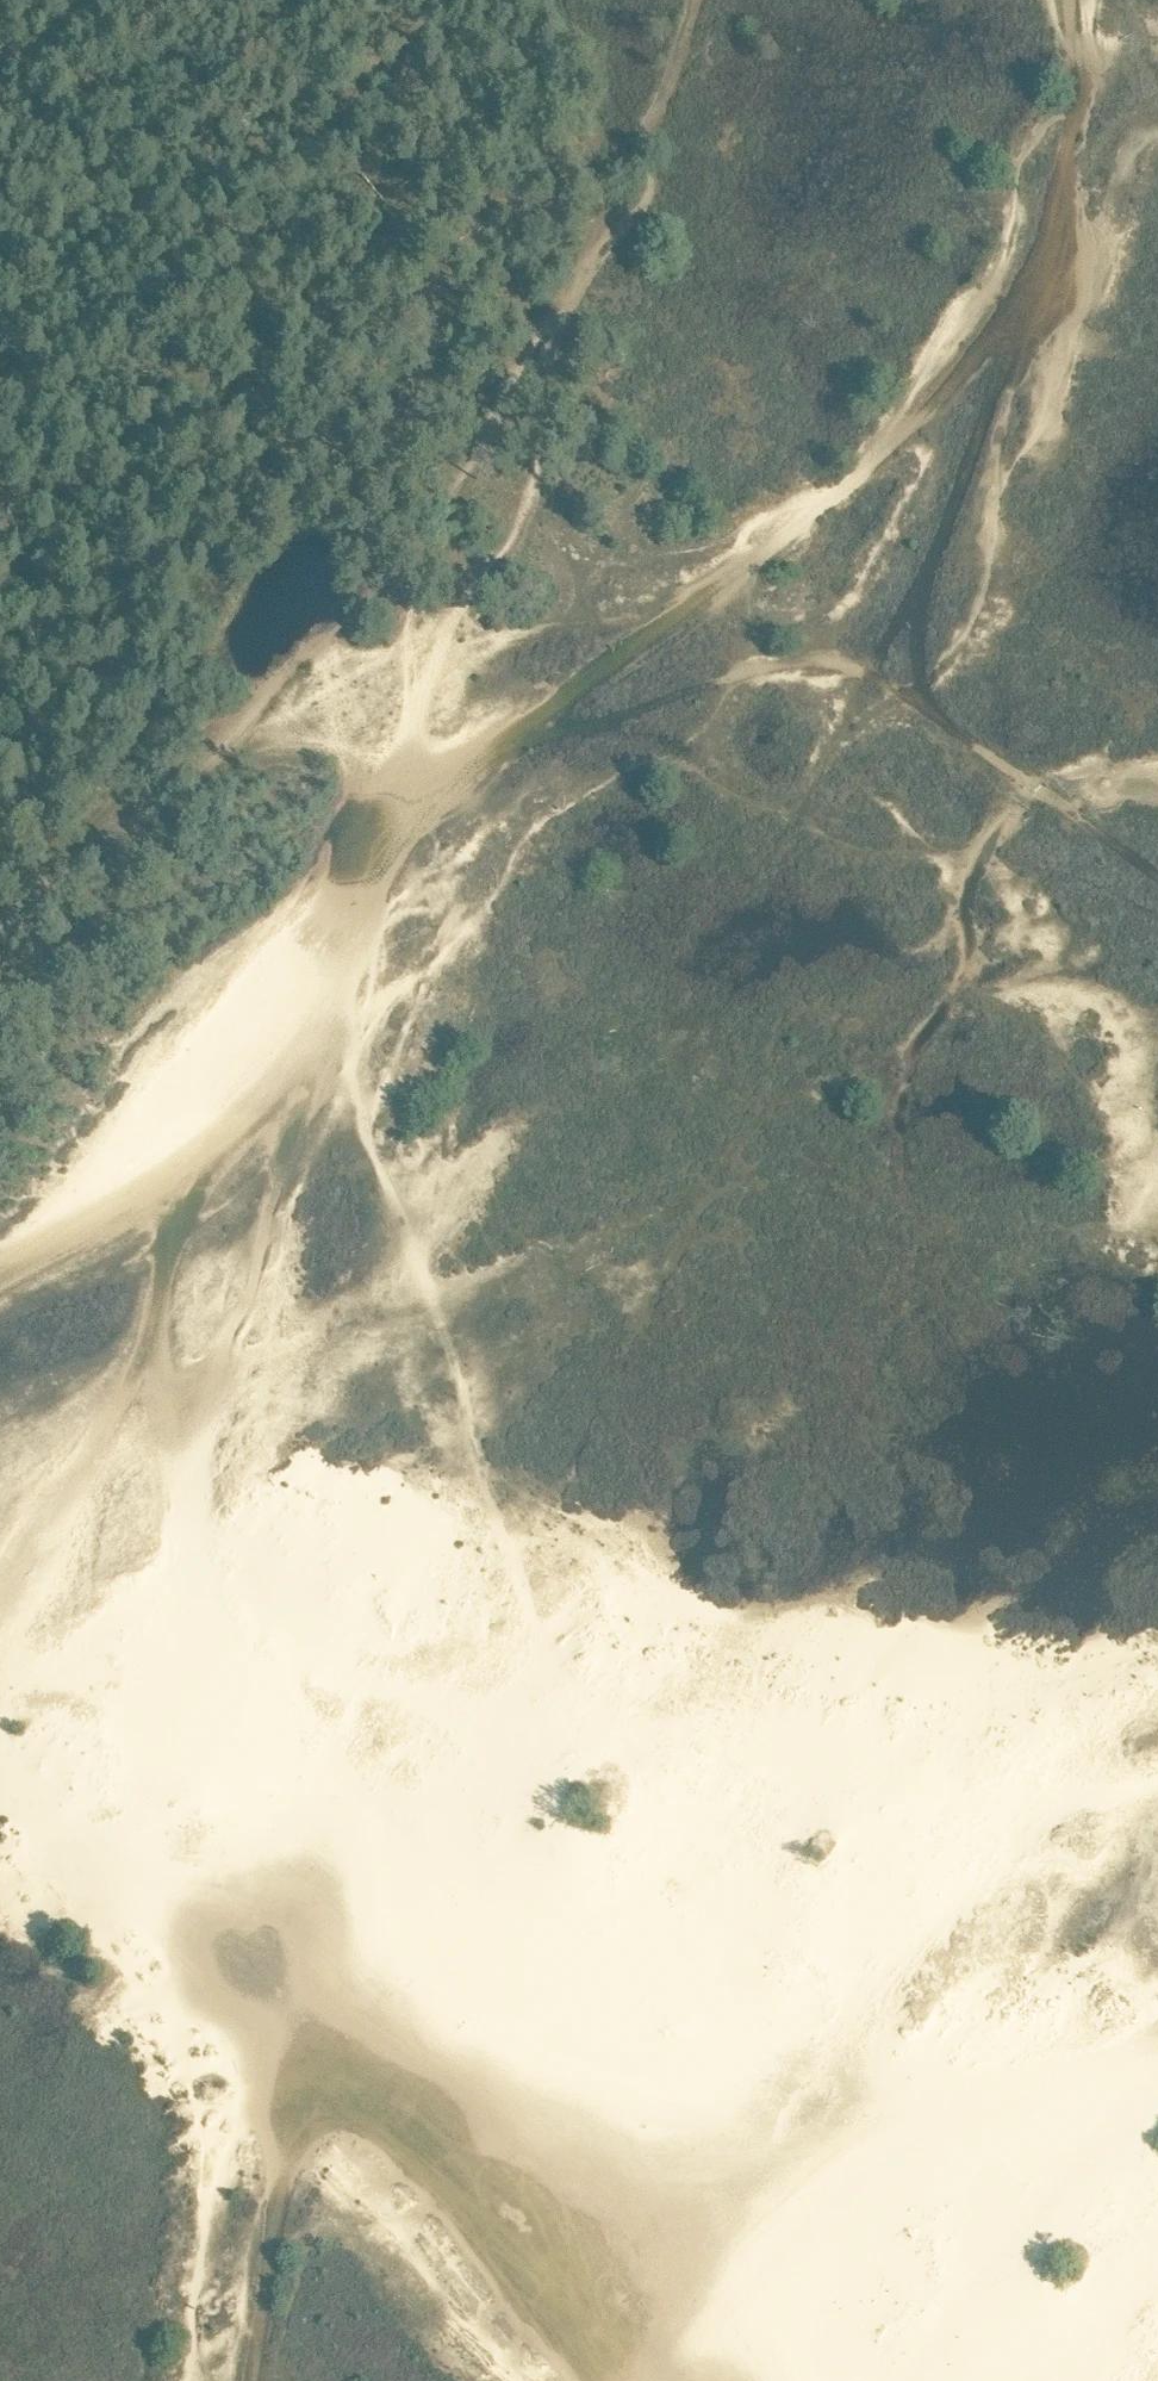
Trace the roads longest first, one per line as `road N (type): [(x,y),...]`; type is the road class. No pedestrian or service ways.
road 1 (track): [(0,1606),(203,1297),(391,818),(638,640),(976,361),(1067,209),(1074,0)]

